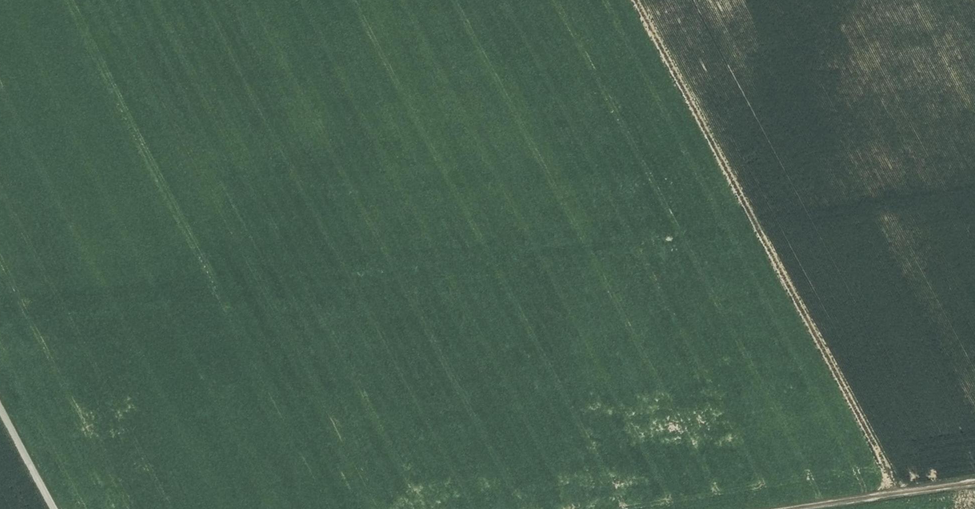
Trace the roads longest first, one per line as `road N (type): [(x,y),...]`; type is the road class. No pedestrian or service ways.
road 1 (track): [(899,493),(636,0)]
road 2 (track): [(974,481),(794,508)]

